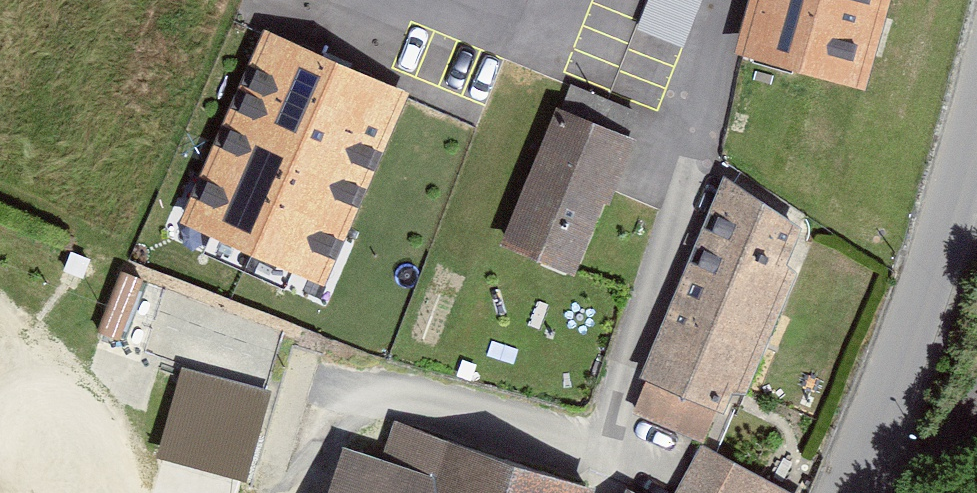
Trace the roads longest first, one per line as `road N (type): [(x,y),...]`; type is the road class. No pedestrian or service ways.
road 1 (residential): [(607,460),(623,380),(702,127),(728,0)]
road 2 (residential): [(848,492),(924,294),(976,114)]
road 3 (residential): [(607,460),(385,396),(357,406),(288,492)]
road 4 (track): [(0,315),(65,405),(95,492)]

